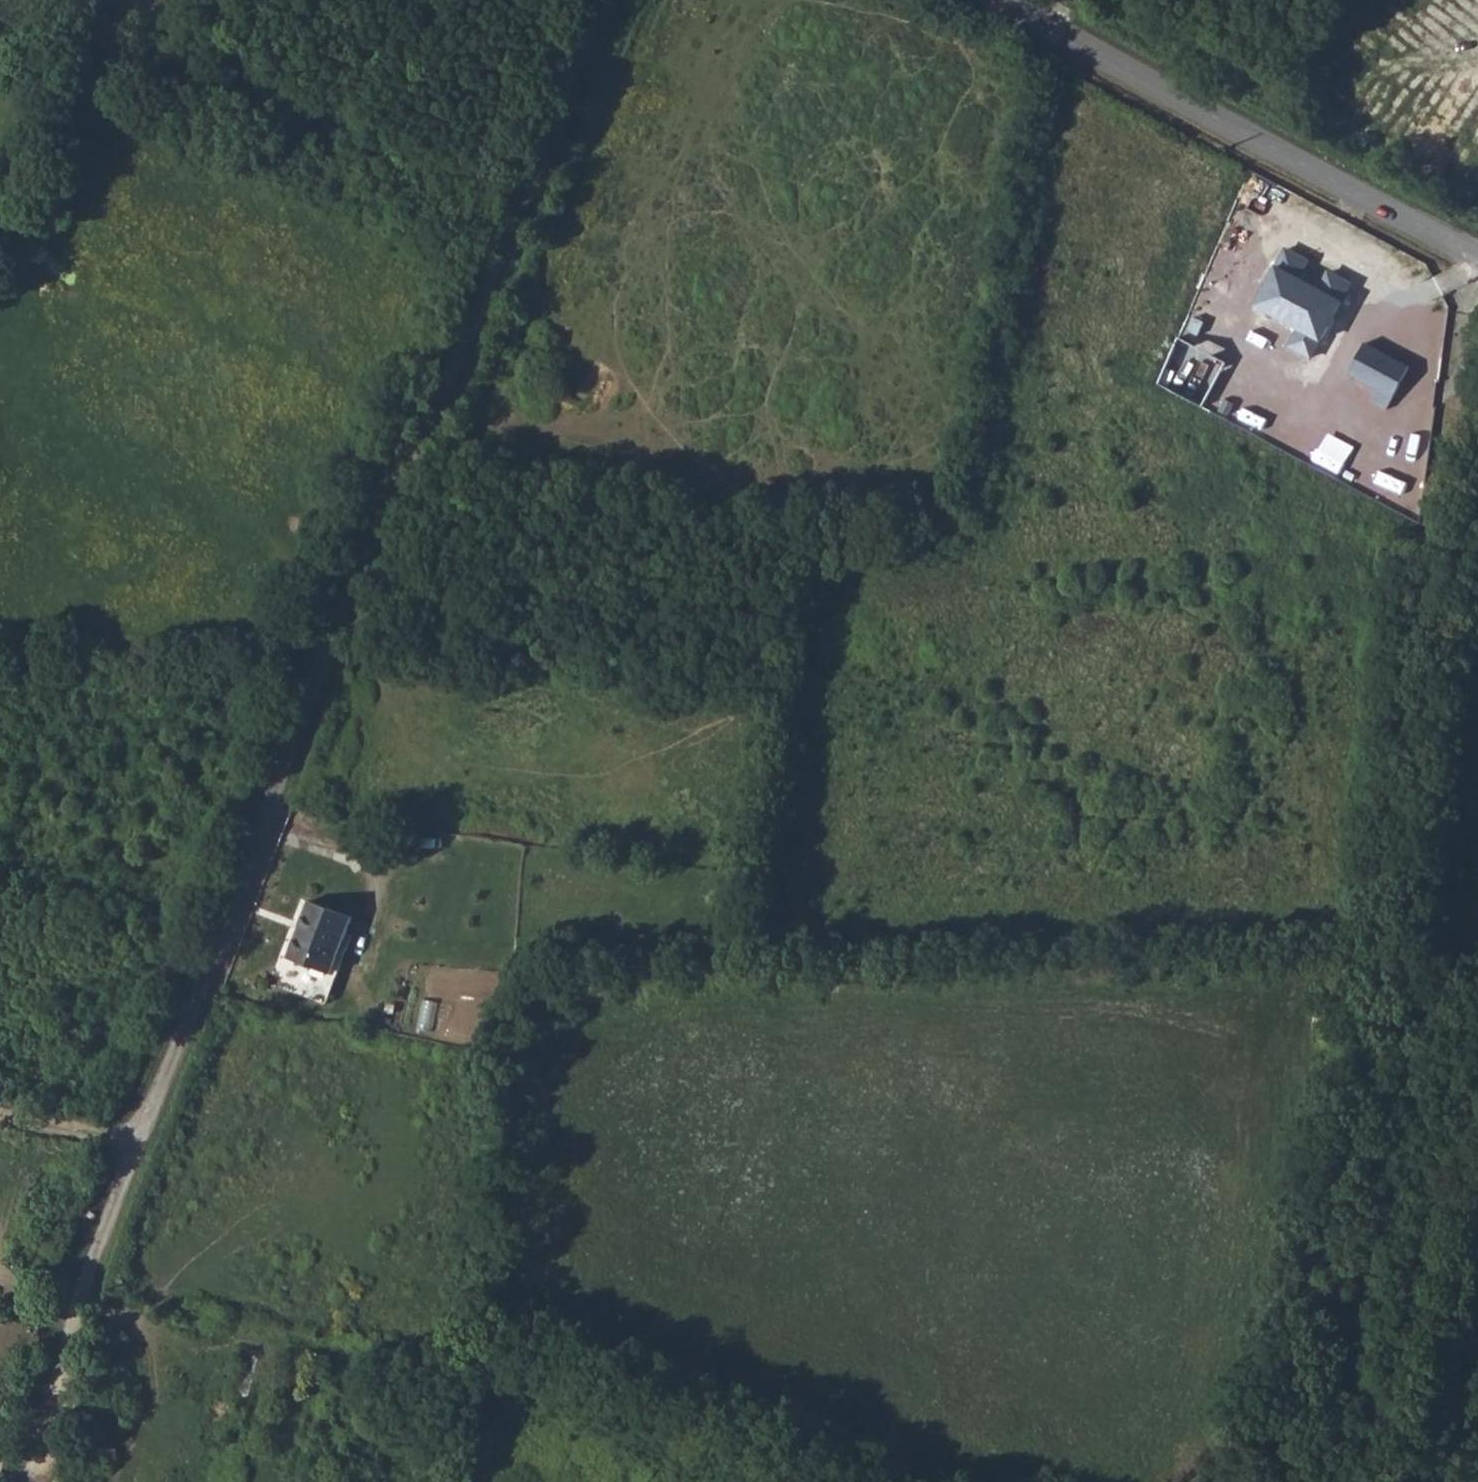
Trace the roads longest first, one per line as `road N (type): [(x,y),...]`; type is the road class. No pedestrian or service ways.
road 1 (unclassified): [(600,0),(475,322),(360,571),(79,1308)]
road 2 (residential): [(1477,255),(1005,0)]
road 3 (track): [(140,1135),(74,1135),(0,1115)]

